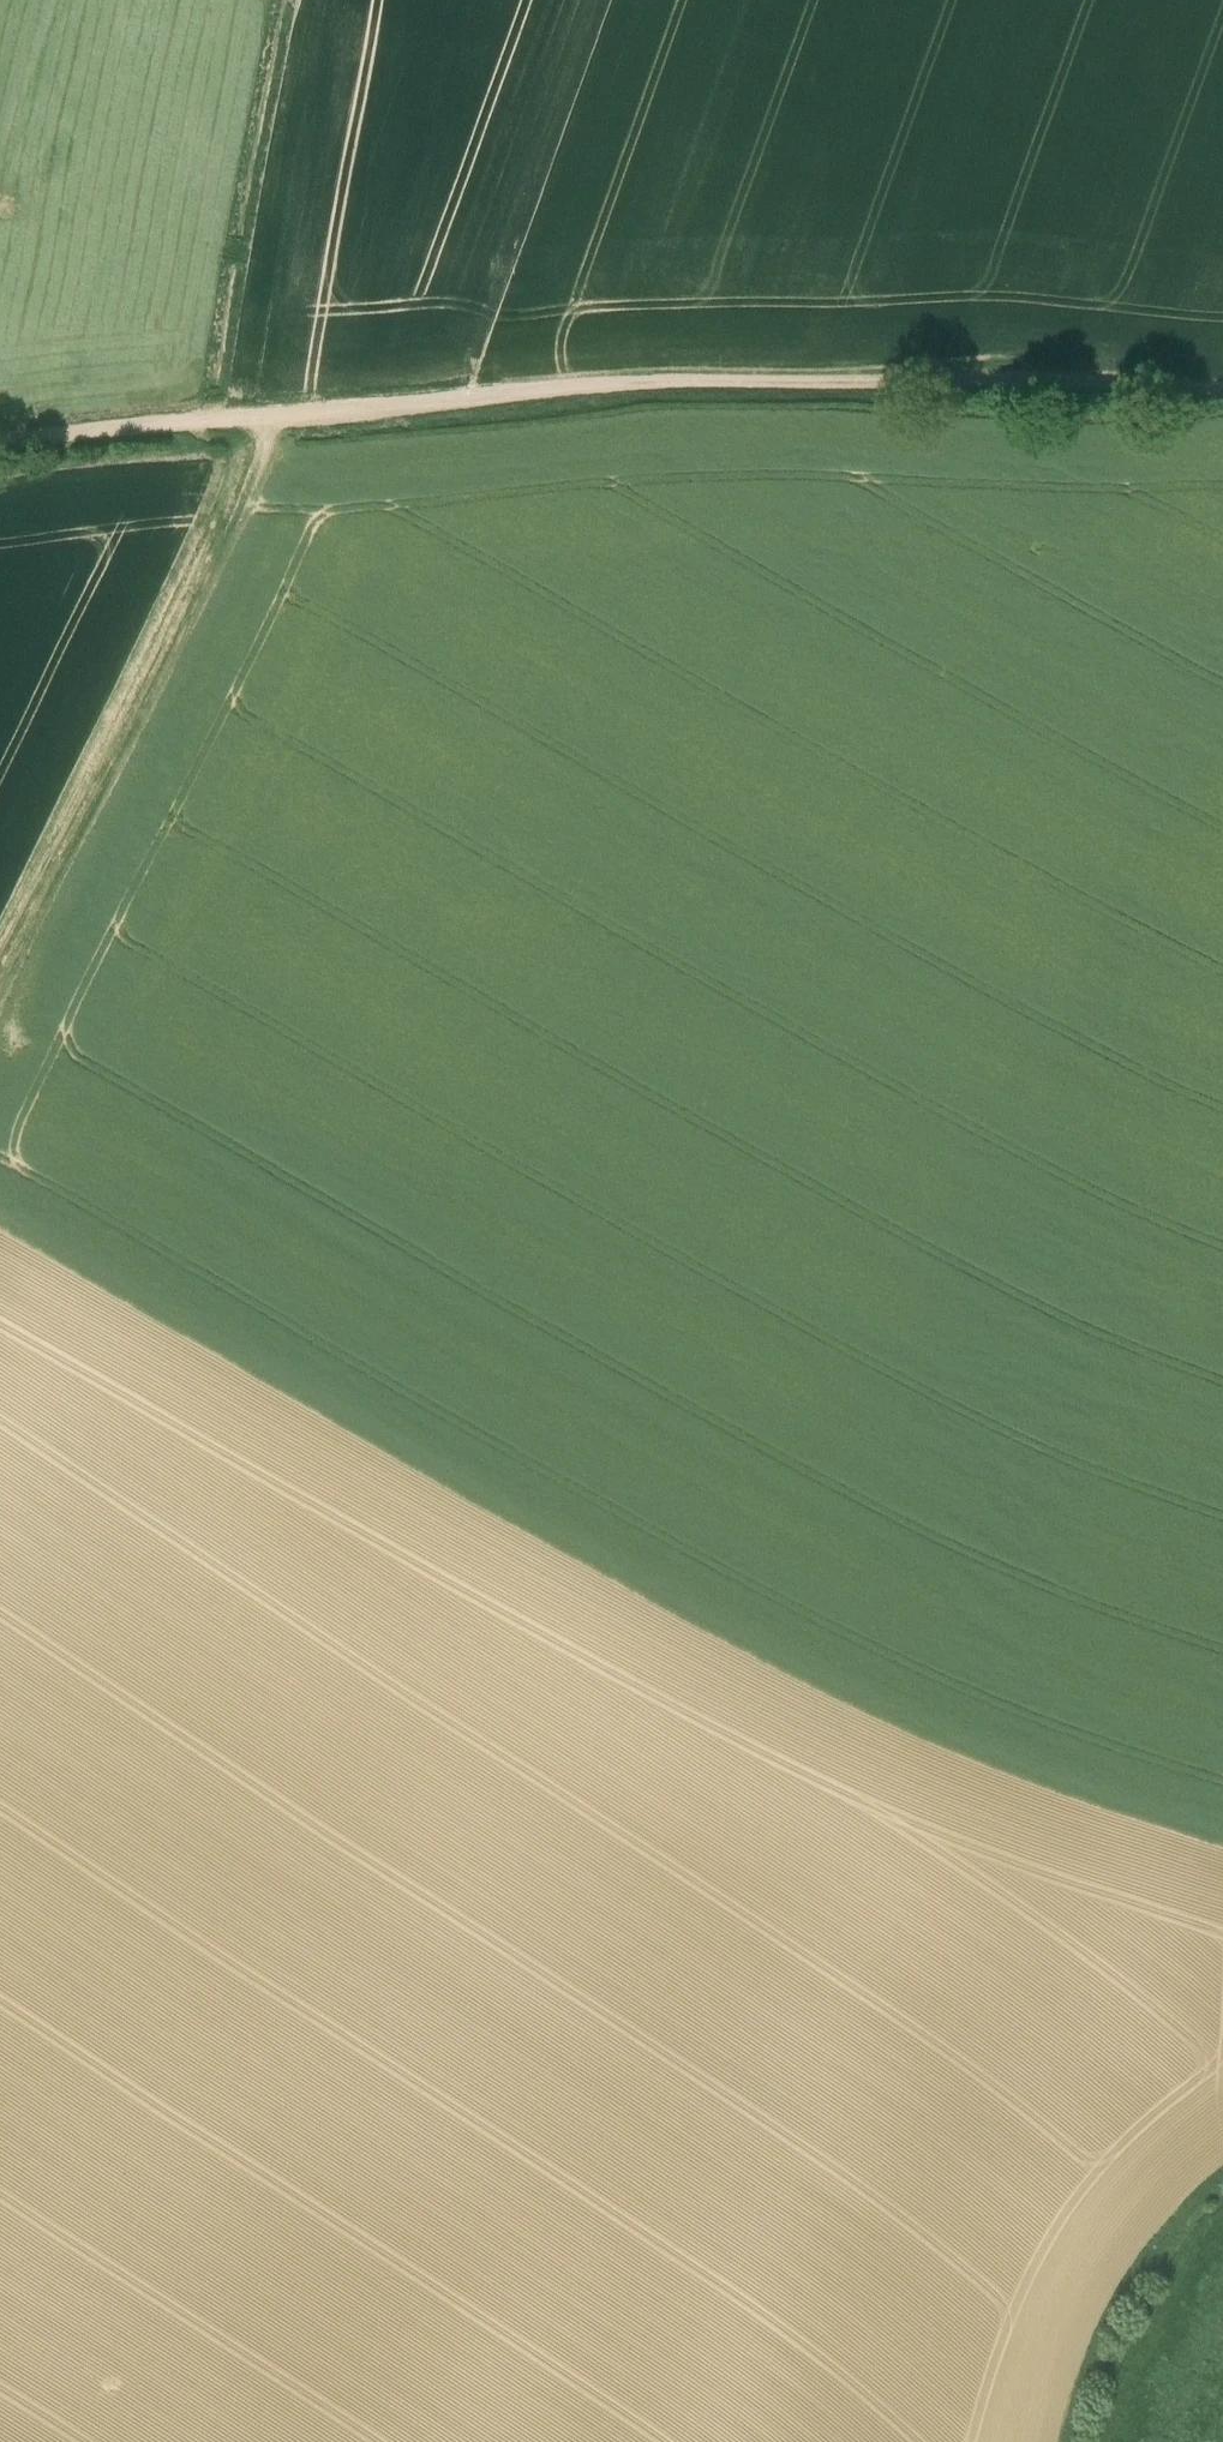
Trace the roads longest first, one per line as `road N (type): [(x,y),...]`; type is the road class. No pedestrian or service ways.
road 1 (track): [(0,438),(679,381),(1056,378),(1222,390)]
road 2 (track): [(278,411),(0,991)]

